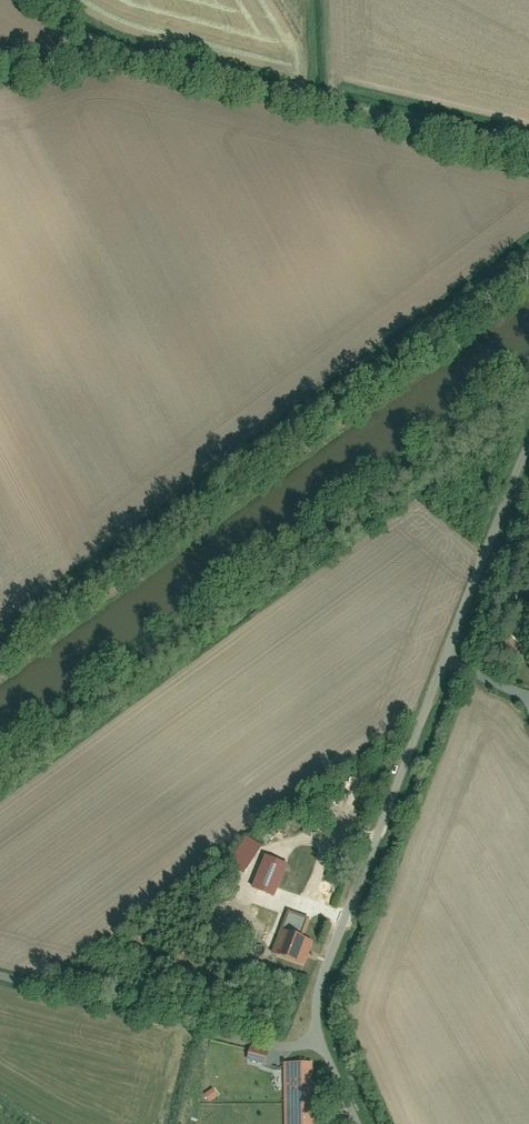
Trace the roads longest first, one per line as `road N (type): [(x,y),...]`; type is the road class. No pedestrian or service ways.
road 1 (residential): [(358,1123),(317,1032),(318,983),(528,445)]
road 2 (unclassified): [(528,372),(0,766)]
road 3 (residential): [(47,0),(93,38),(196,73),(528,149)]
road 4 (track): [(0,974),(272,1045),(322,1046)]

